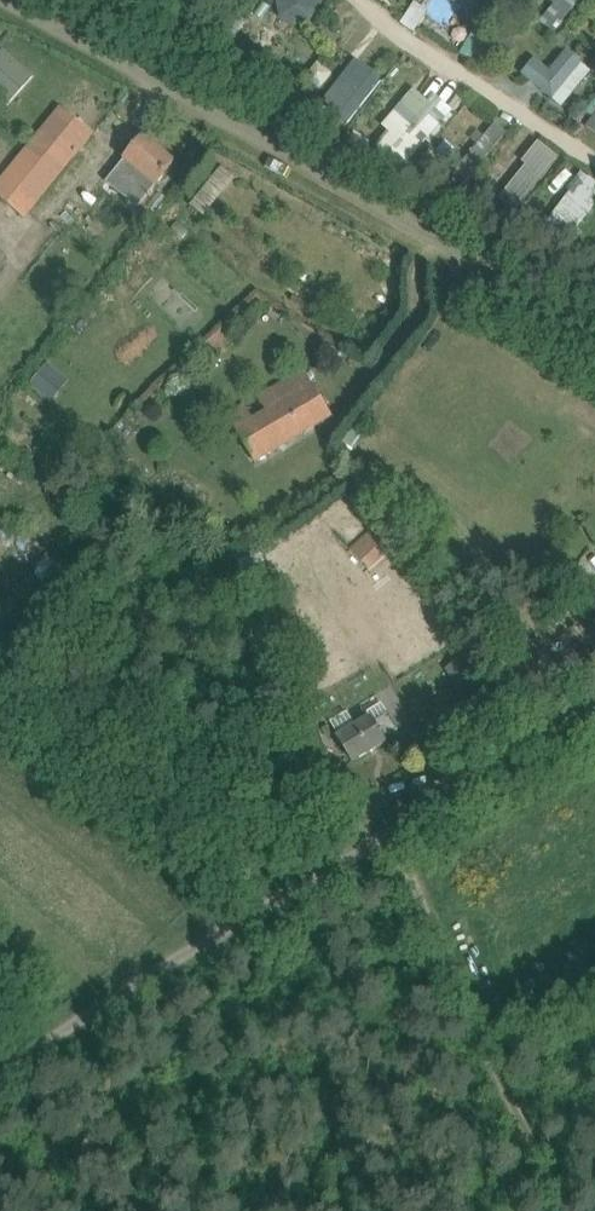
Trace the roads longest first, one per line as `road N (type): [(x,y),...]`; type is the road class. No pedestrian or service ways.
road 1 (unclassified): [(0,1076),(87,1015),(594,711)]
road 2 (unclassified): [(594,329),(6,0)]
road 3 (track): [(565,1210),(390,835)]

